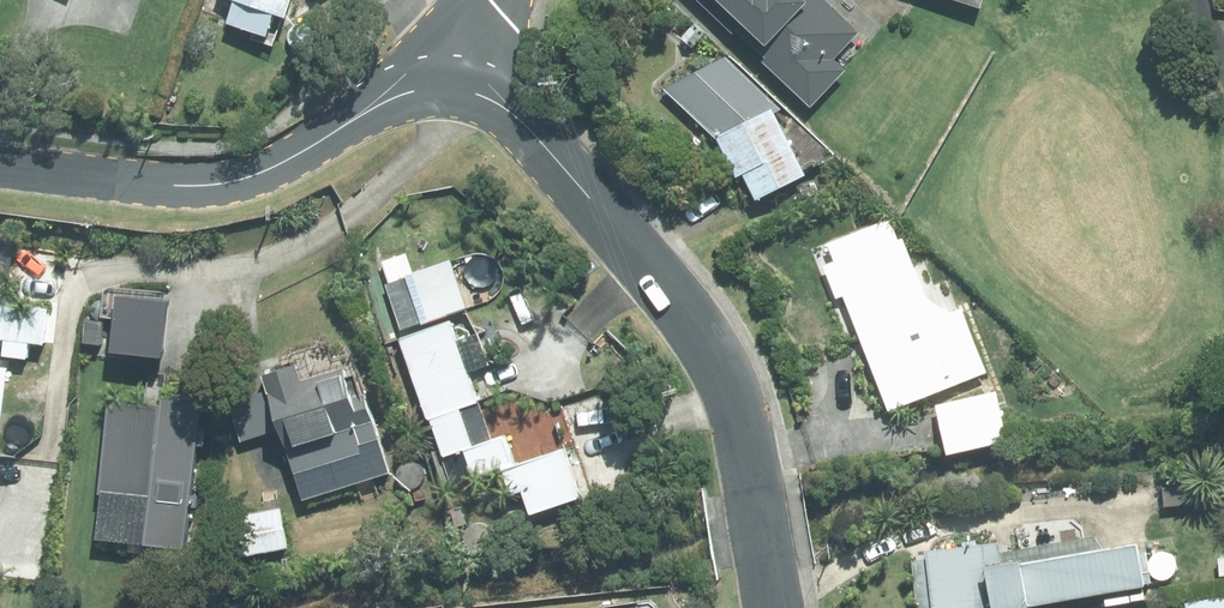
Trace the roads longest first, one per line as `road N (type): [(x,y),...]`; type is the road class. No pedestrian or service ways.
road 1 (residential): [(773,607),(738,408),(718,359),(643,253),(502,109),(444,87)]
road 2 (residential): [(444,87),(384,100),(288,163),(233,183),(155,186),(0,167)]

